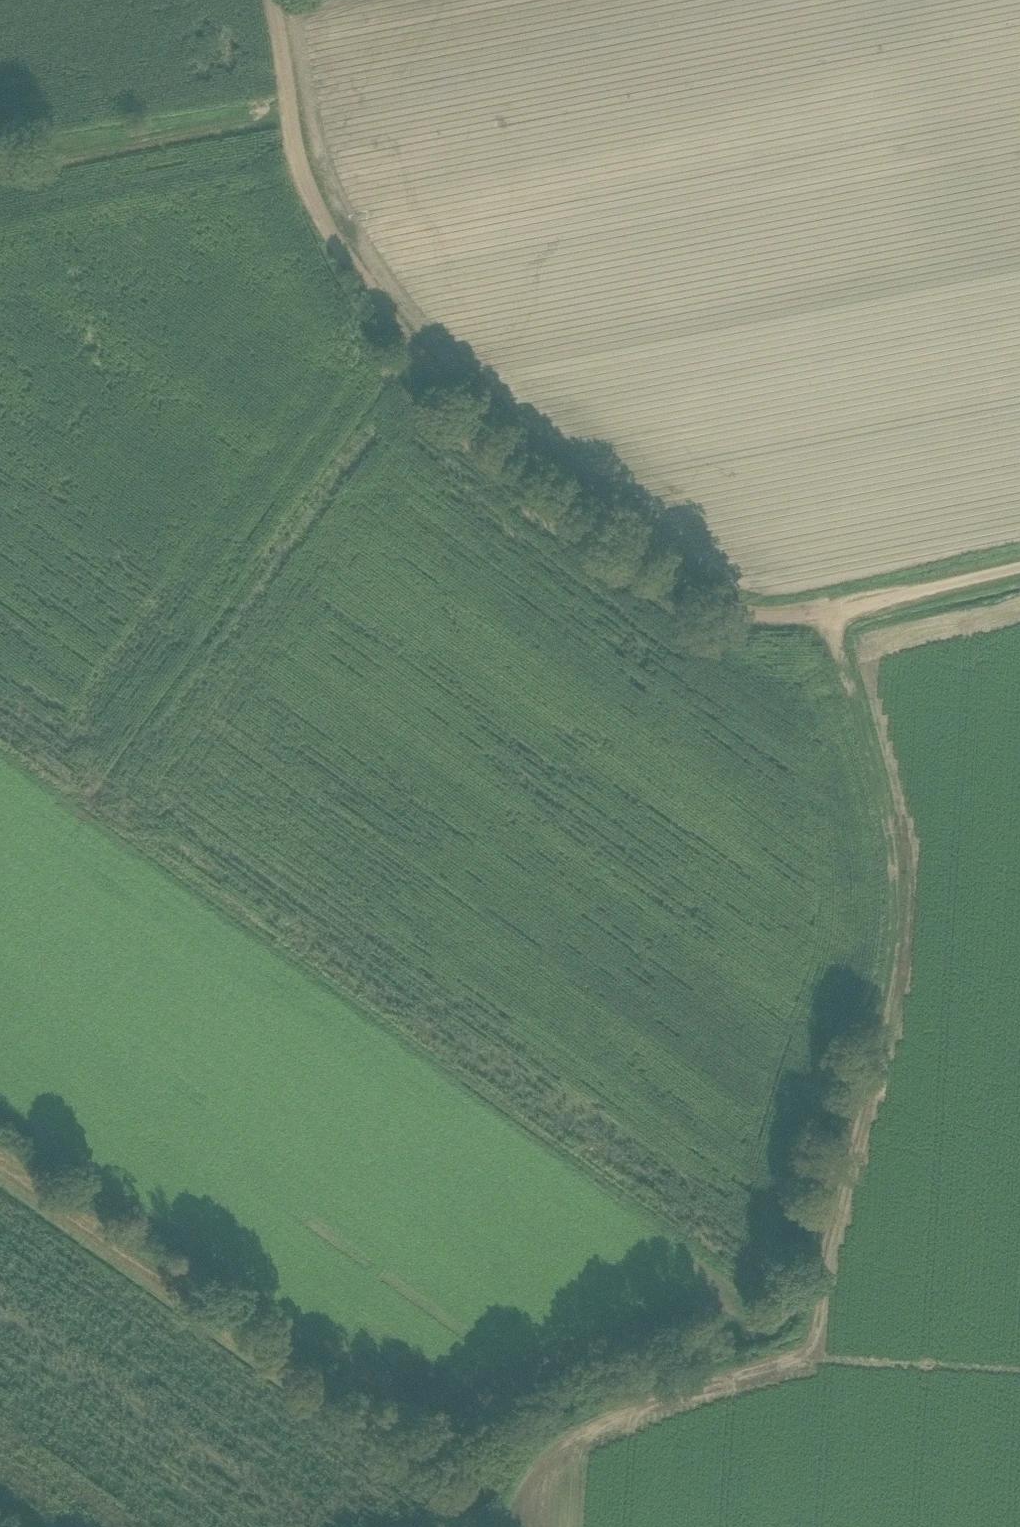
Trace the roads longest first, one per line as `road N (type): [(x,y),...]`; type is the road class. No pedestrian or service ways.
road 1 (track): [(287,0),(302,160),(319,214),(436,378),(724,608),(751,618),(830,617)]
road 2 (track): [(468,1507),(366,1405),(160,1279),(0,1160)]
road 3 (track): [(0,154),(298,106)]
road 4 (unclassified): [(1019,571),(830,617)]

